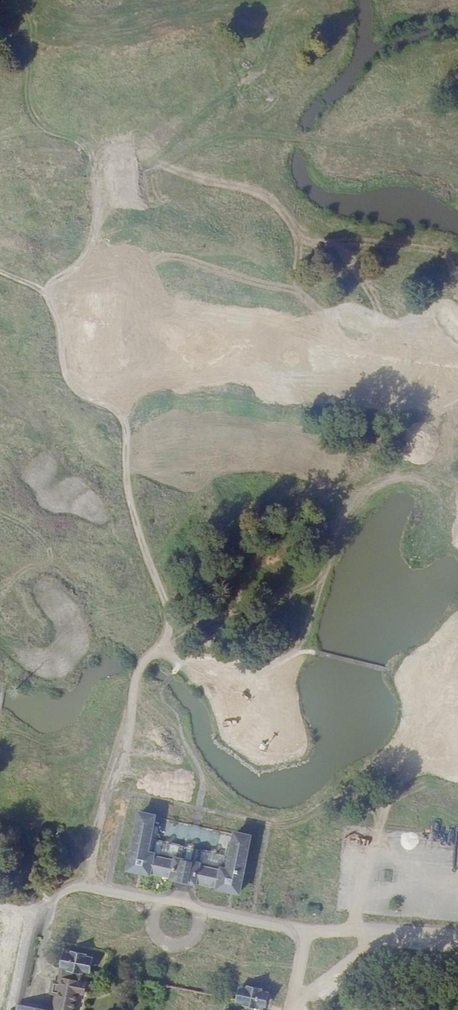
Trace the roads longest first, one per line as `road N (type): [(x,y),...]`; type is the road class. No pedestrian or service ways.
road 1 (track): [(122,477),(256,472),(354,491),(395,472)]
road 2 (track): [(176,667),(205,660),(266,668),(307,653),(393,674)]
road 3 (track): [(122,477),(164,609),(157,647)]
road 4 (track): [(42,294),(56,325),(64,386),(117,420)]
road 5 (residential): [(457,940),(311,935)]
road 6 (track): [(93,182),(87,250),(42,294)]

